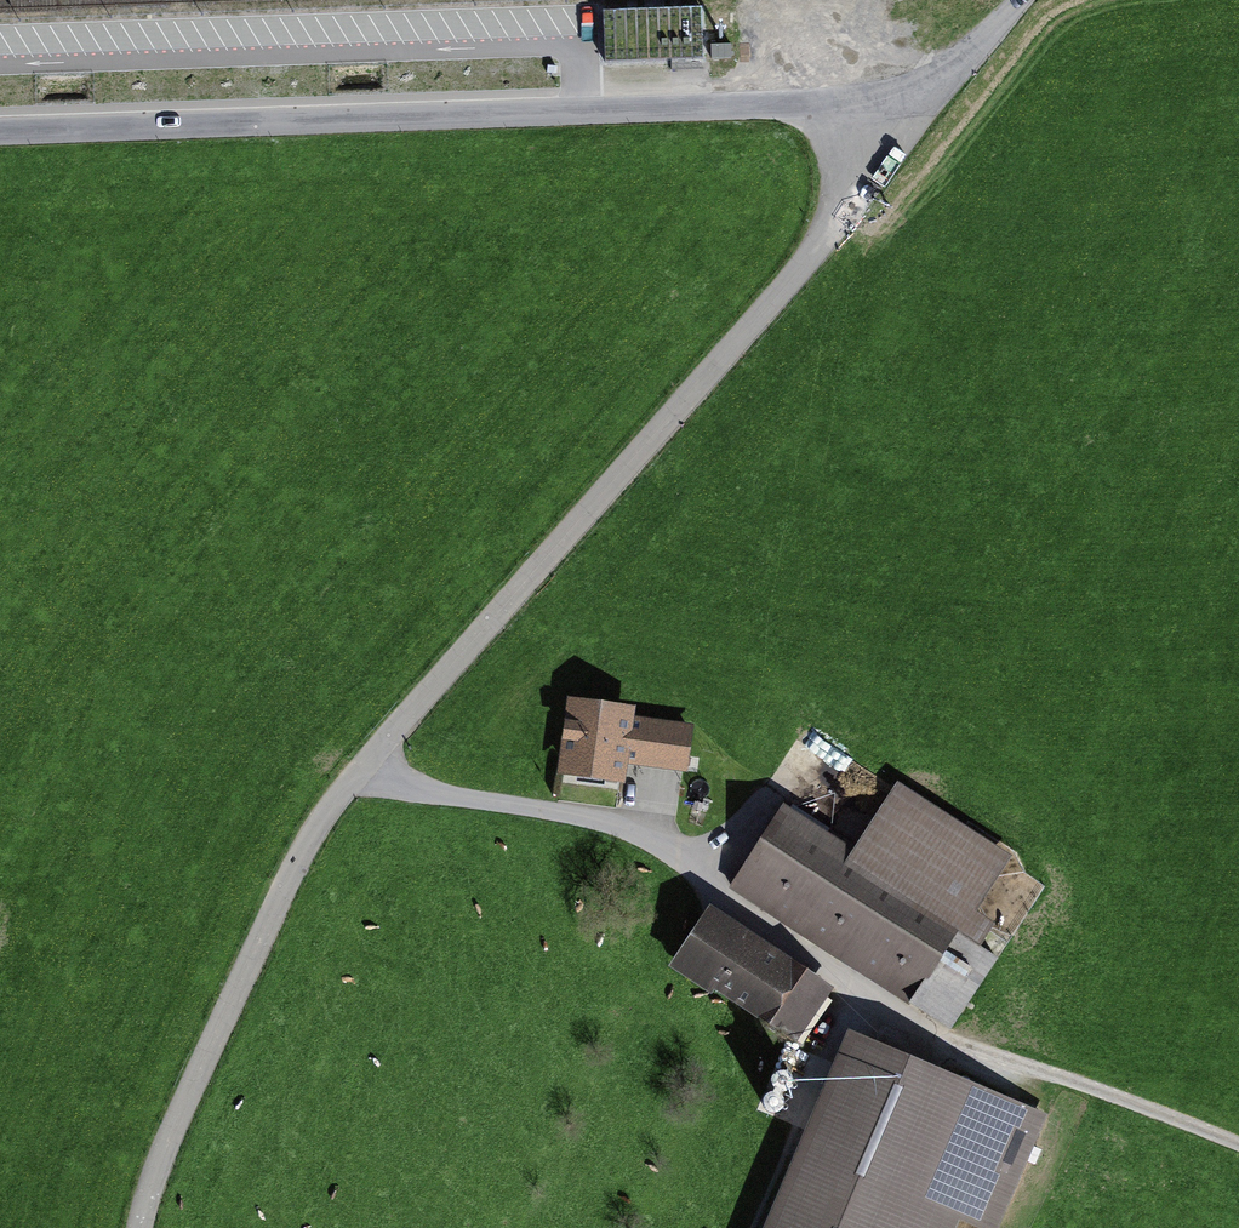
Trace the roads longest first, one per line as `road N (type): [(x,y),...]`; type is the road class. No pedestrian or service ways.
road 1 (residential): [(145,1227),(158,1159),(306,833),(850,201),(860,168),(854,143),(837,123),(779,107),(0,129)]
road 2 (track): [(1238,1150),(907,1025),(719,909),(674,852),(586,821),(381,788),(353,773)]
road 3 (track): [(1022,0),(854,143)]

